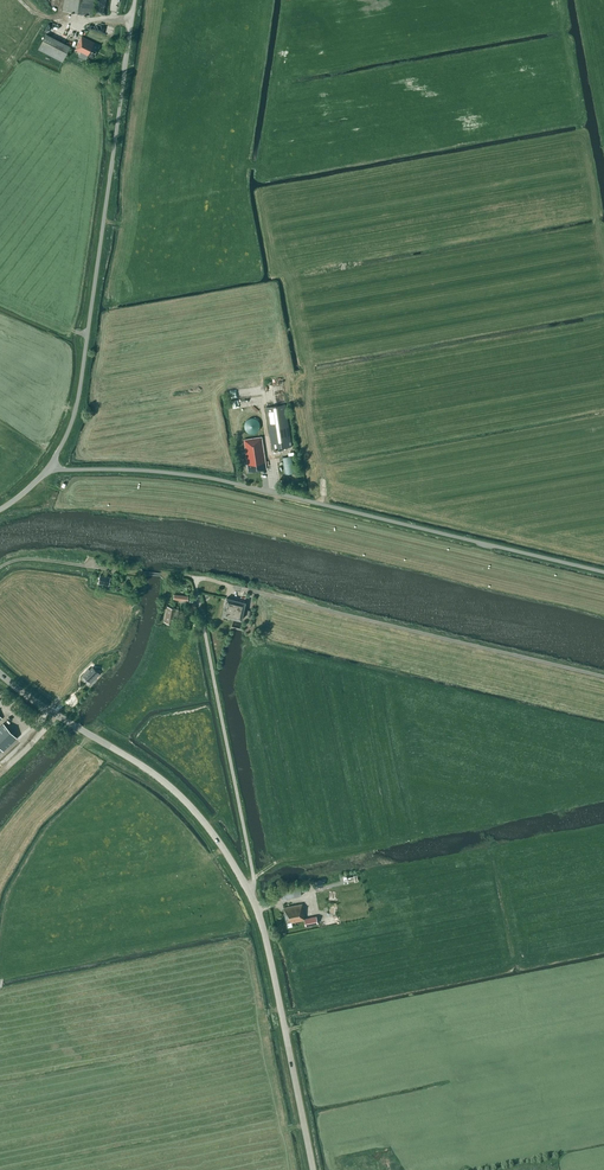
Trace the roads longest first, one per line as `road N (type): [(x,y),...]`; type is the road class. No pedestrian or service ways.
road 1 (unclassified): [(603,572),(214,479),(50,464)]
road 2 (tertiary): [(50,464),(77,402),(135,0)]
road 3 (track): [(603,676),(245,589)]
road 4 (tertiary): [(248,890),(208,826),(166,782),(0,674)]
road 5 (unclassified): [(248,890),(254,880),(196,578)]
road 6 (tertiary): [(313,1169),(248,890)]
road 7 (track): [(0,567),(22,558),(142,572)]

